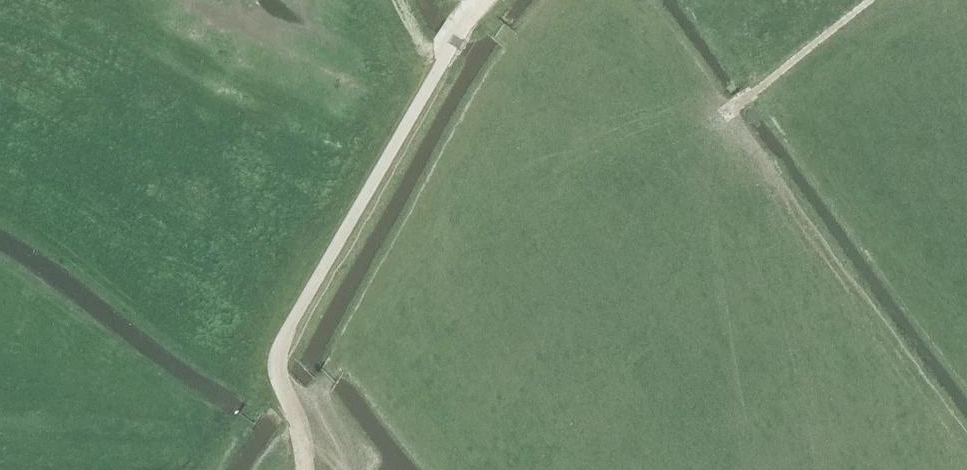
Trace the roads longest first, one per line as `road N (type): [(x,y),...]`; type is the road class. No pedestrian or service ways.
road 1 (track): [(305,469),(277,372),(283,335),(478,0)]
road 2 (track): [(724,112),(869,0)]

